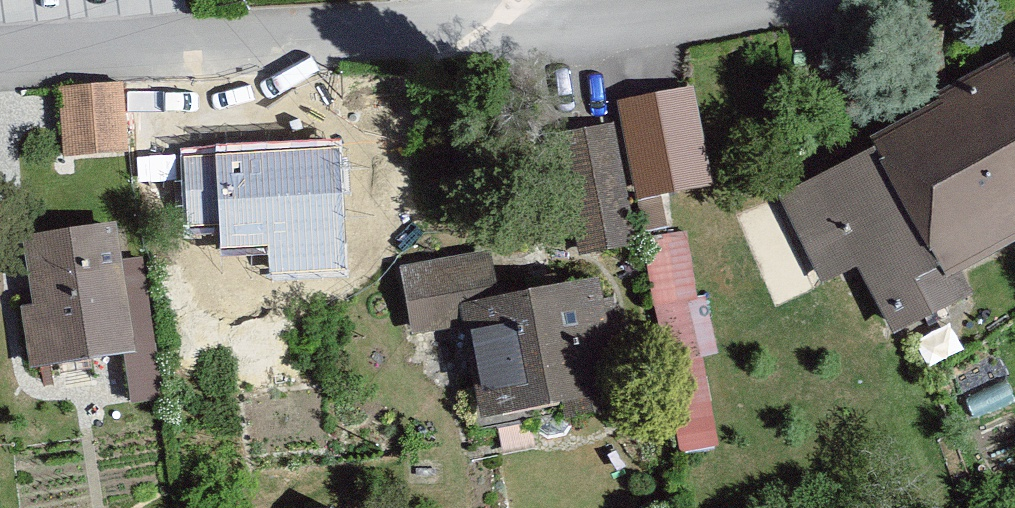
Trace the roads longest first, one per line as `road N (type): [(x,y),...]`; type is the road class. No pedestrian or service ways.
road 1 (residential): [(536,30),(0,72)]
road 2 (residential): [(704,0),(536,30)]

